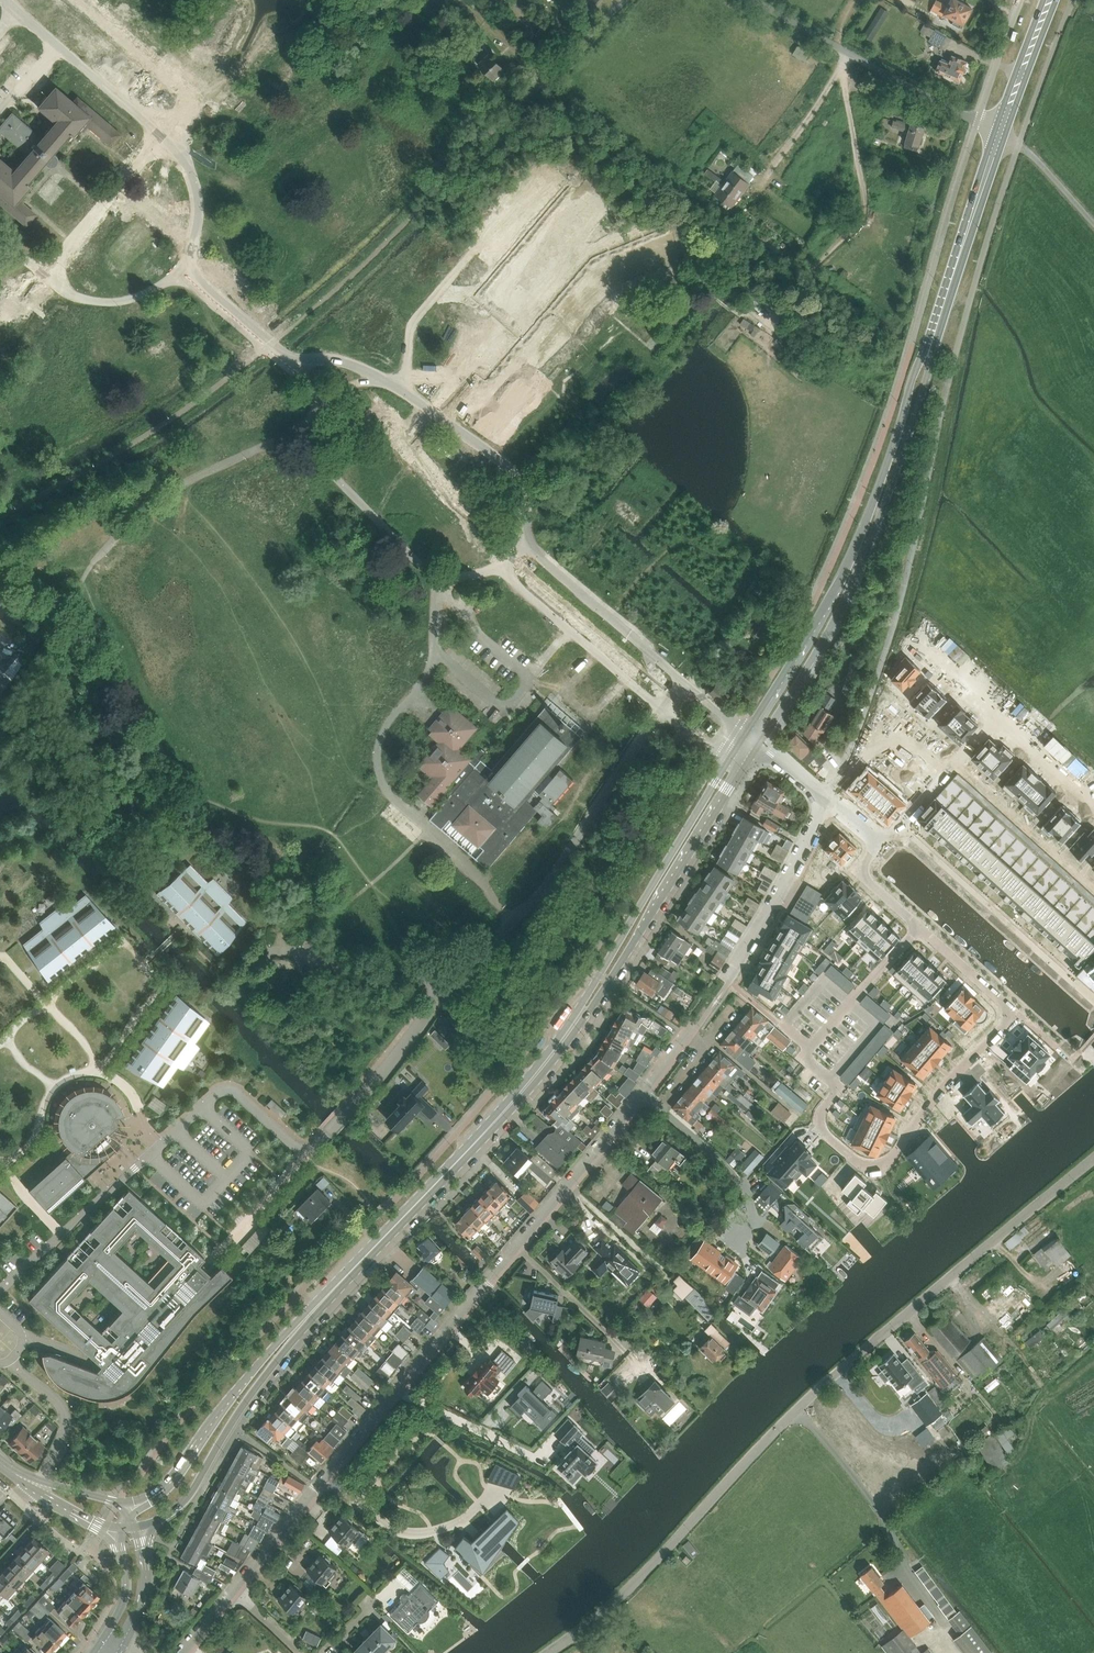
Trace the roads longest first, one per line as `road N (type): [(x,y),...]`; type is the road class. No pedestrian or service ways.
road 1 (residential): [(548,1652),(653,1566),(828,1380),(1093,1159)]
road 2 (residential): [(0,1291),(219,1094),(240,1095),(296,1147),(312,1149),(422,1022),(443,971)]
road 3 (residential): [(1015,1013),(940,1090),(894,1158),(878,1167),(860,1162),(823,1131),(823,1110),(835,1091),(803,1057),(920,927)]
road 4 (residential): [(232,1590),(516,1246)]
road 5 (secondary): [(759,744),(851,586),(912,424),(933,341)]
road 6 (secondary): [(933,341),(833,594),(746,733)]
road 7 (secondary): [(296,1330),(565,1037)]
road 8 (secondary): [(746,733),(565,1037)]
road 9 (secondary): [(565,1037),(594,1005),(759,744)]
road 10 (residential): [(643,1093),(763,918),(826,799)]
road 11 (unclassified): [(0,517),(196,403),(264,350)]
road 12 (track): [(868,90),(840,68),(864,209),(783,309)]
road 13 (residential): [(1093,999),(899,824)]
road 14 (secondary): [(138,1526),(188,1498),(296,1330)]
road 15 (residential): [(976,123),(755,0)]
road 16 (secondary): [(296,1330),(232,1396),(163,1490),(128,1505)]
road 17 (residential): [(643,1093),(745,1182),(754,1216),(732,1245),(743,1258)]
road 18 (secondary): [(999,135),(933,341)]
road 19 (residential): [(516,1246),(643,1093)]
road 20 (track): [(848,53),(757,192)]
road 21 (residential): [(627,1353),(516,1246)]
road 22 (secondary): [(1049,0),(999,135)]
road 23 (residential): [(993,720),(1093,806)]
road 24 (residential): [(920,927),(1015,1013)]
road 25 (tertiary): [(124,1648),(146,1585),(138,1526)]

